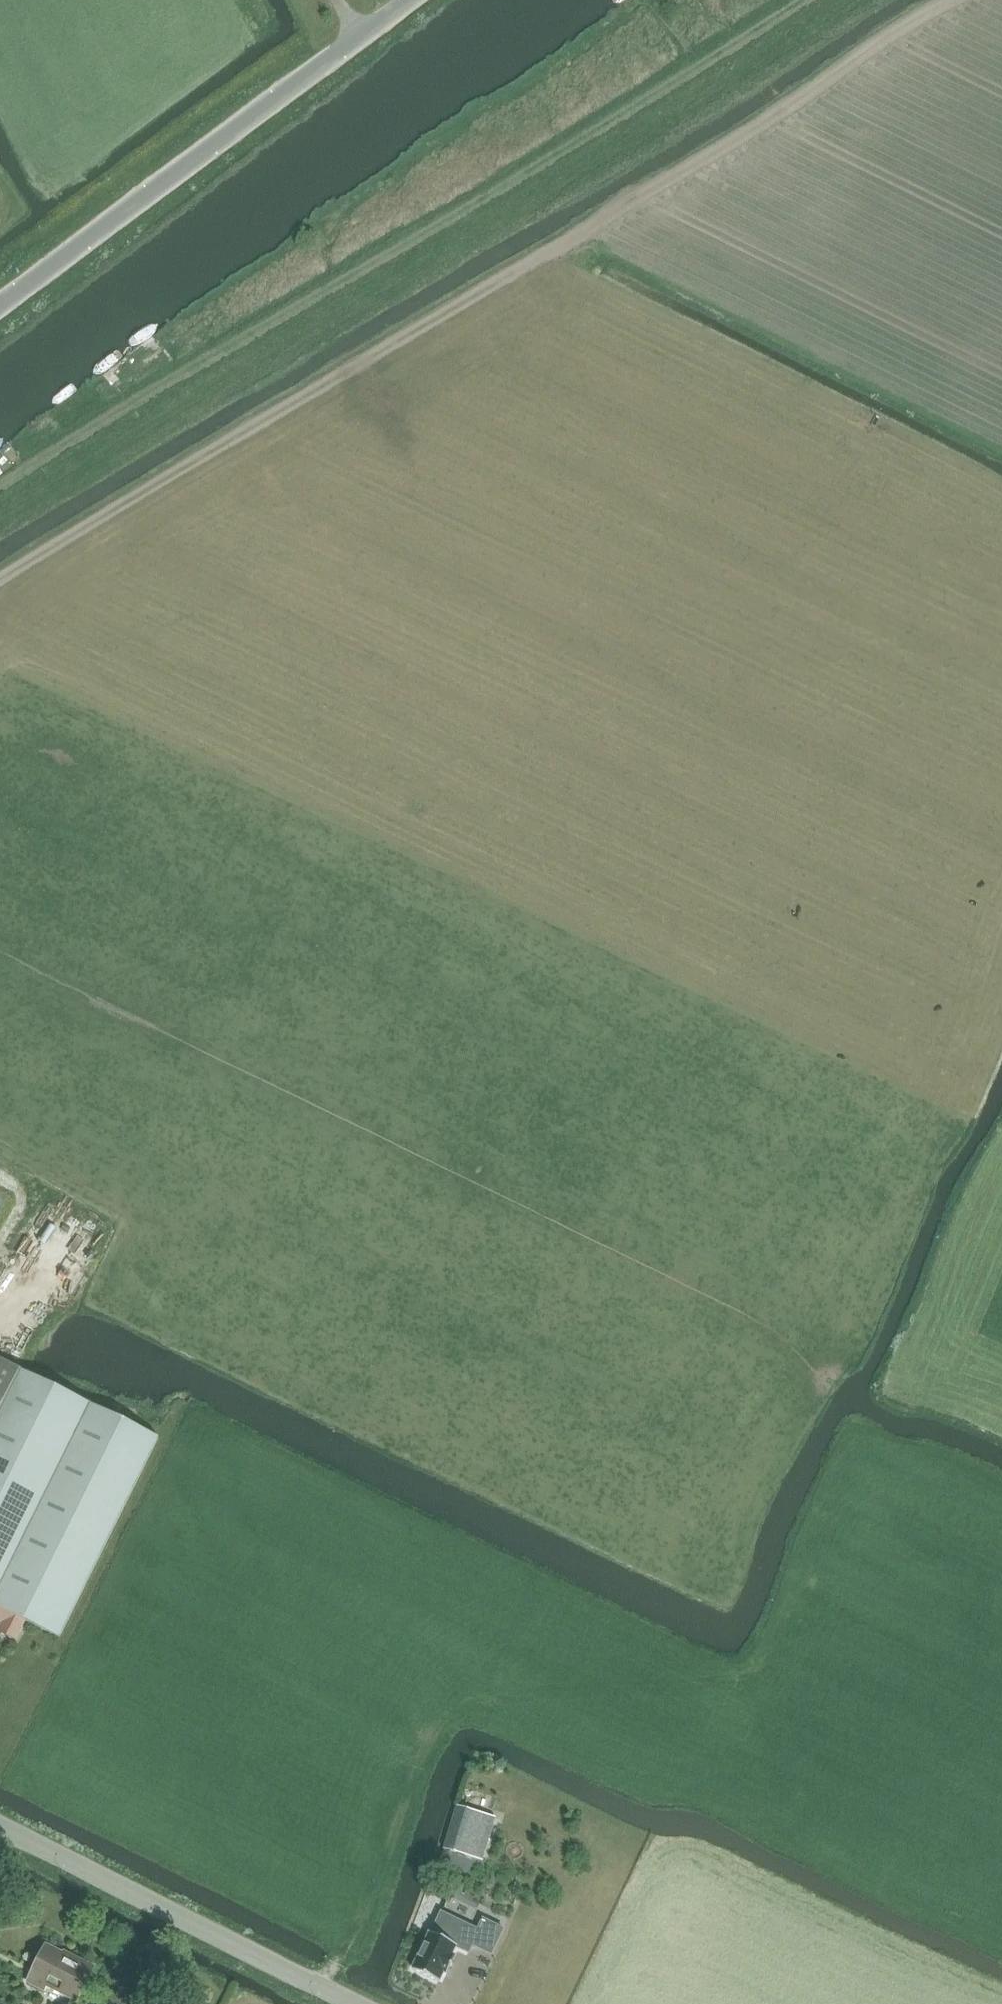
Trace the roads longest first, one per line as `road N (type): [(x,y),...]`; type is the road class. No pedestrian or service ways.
road 1 (unclassified): [(0,305),(409,0)]
road 2 (unclassified): [(354,2003),(0,1825)]

